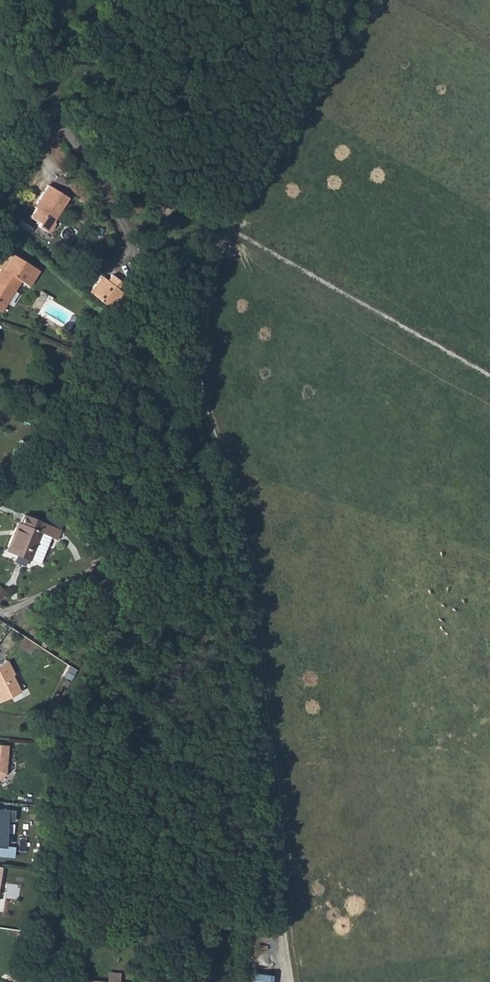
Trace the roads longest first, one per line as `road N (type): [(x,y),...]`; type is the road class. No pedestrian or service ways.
road 1 (track): [(287,981),(279,816),(247,563),(239,505),(199,389),(215,234)]
road 2 (track): [(51,115),(130,197),(215,234)]
road 3 (unclassified): [(56,86),(51,115),(0,192)]

